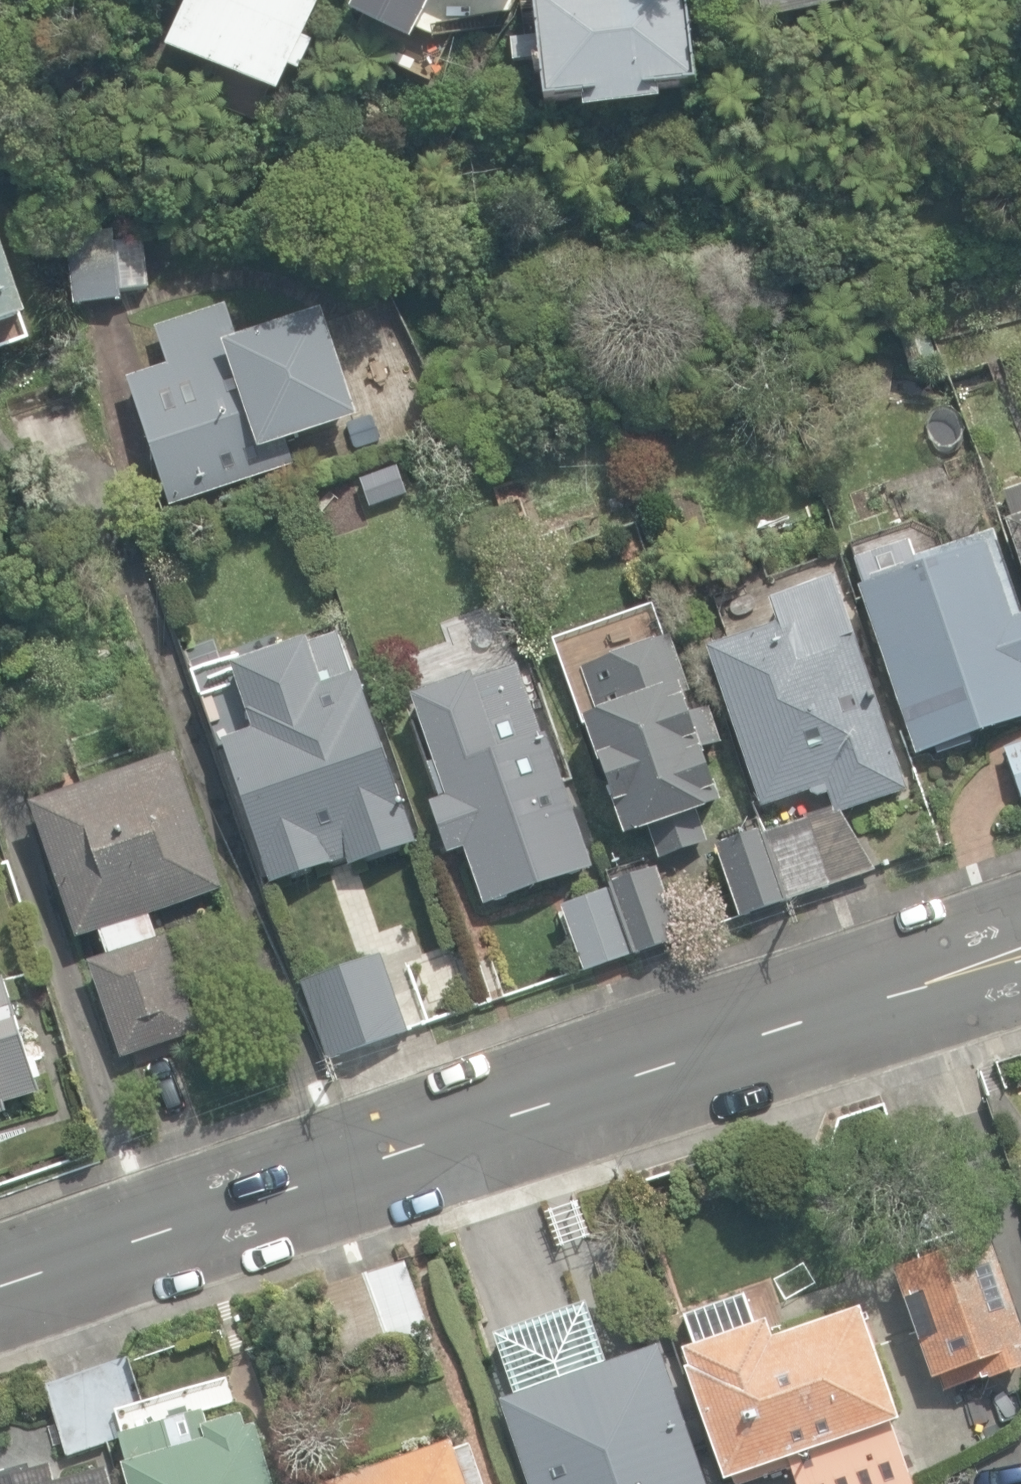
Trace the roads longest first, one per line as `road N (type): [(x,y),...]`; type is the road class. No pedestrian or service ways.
road 1 (tertiary): [(0,1288),(1020,944)]

